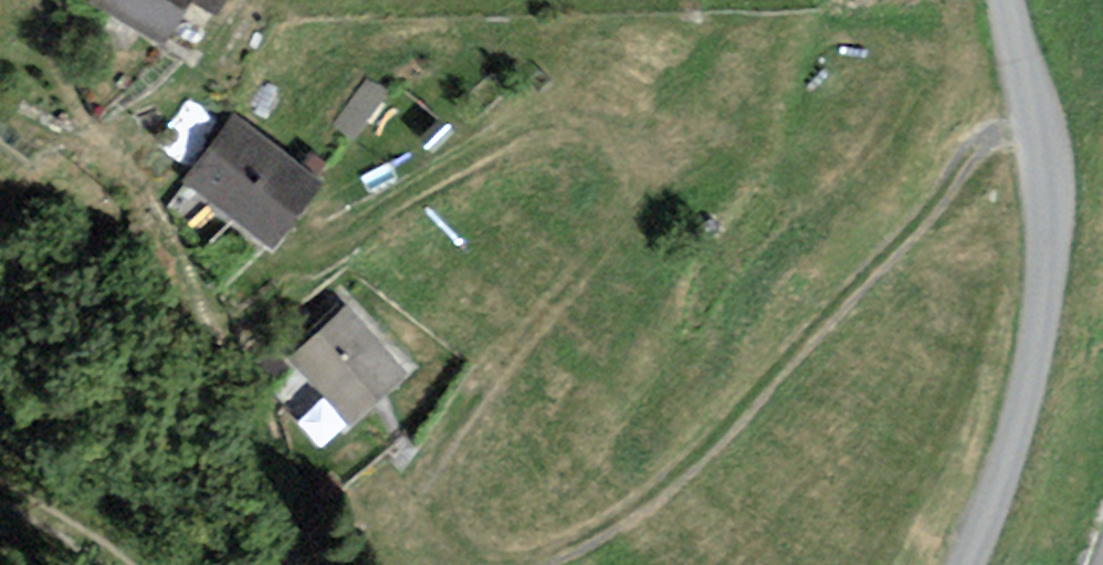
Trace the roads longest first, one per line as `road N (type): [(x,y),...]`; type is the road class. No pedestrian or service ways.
road 1 (track): [(504,564),(444,537),(426,509),(429,475),(560,294),(620,238),(638,190),(637,159),(624,141),(592,127),(553,125),(479,155),(232,301)]
road 2 (track): [(1042,122),(967,153),(910,232),(817,317),(658,494),(572,551),(523,564)]
road 3 (unclassified): [(964,564),(1037,348),(1046,258),(1042,122),(1012,0)]
road 4 (track): [(254,0),(197,83),(97,141)]

